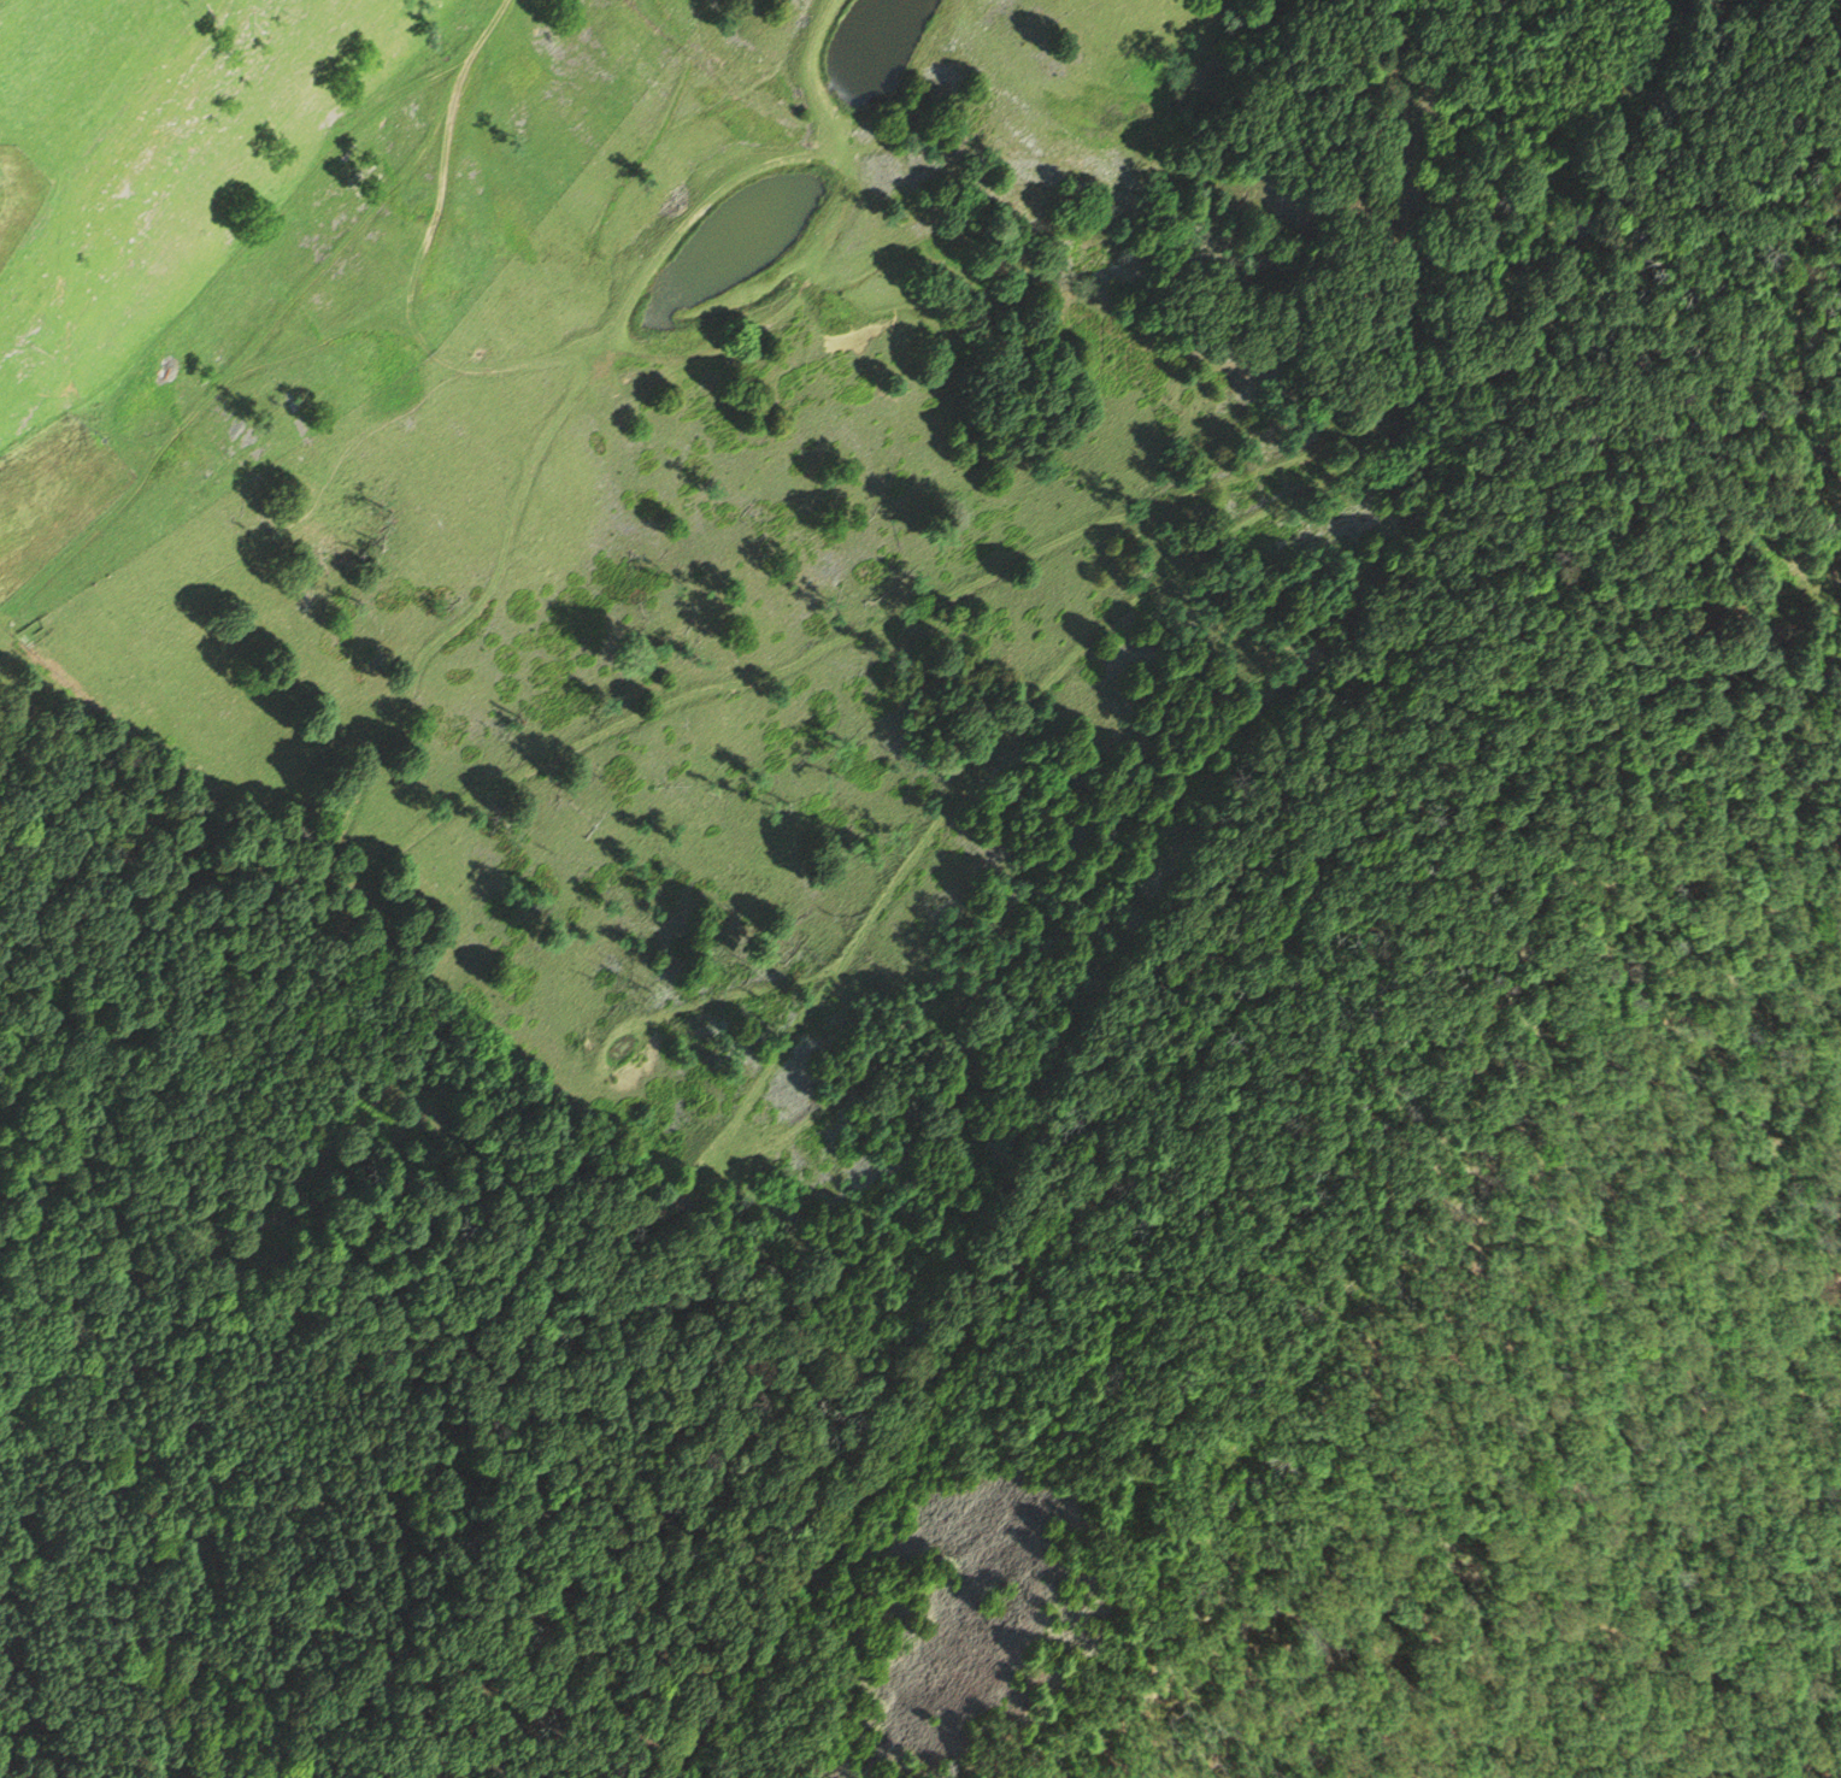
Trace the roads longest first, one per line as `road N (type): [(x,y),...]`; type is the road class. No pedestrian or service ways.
road 1 (track): [(1307,664),(763,1170),(735,1167),(728,1138),(939,812),(1172,566),(1365,459),(1348,436),(765,677),(630,722),(360,876),(331,878),(308,861),(318,831),(410,725),(441,646),(495,583),(519,504),(596,349),(652,261),(699,211),(759,169),(852,151)]
road 2 (track): [(1840,788),(1704,799),(1570,830),(1282,928),(1157,1001),(1067,1089),(942,1166),(869,1193),(760,1253),(657,1288),(558,1387),(395,1585),(284,1777)]
road 3 (track): [(13,605),(130,495),(419,152),(504,0)]
road 4 (track): [(596,349),(512,373),(443,367),(434,358),(411,290),(447,164),(451,89)]

